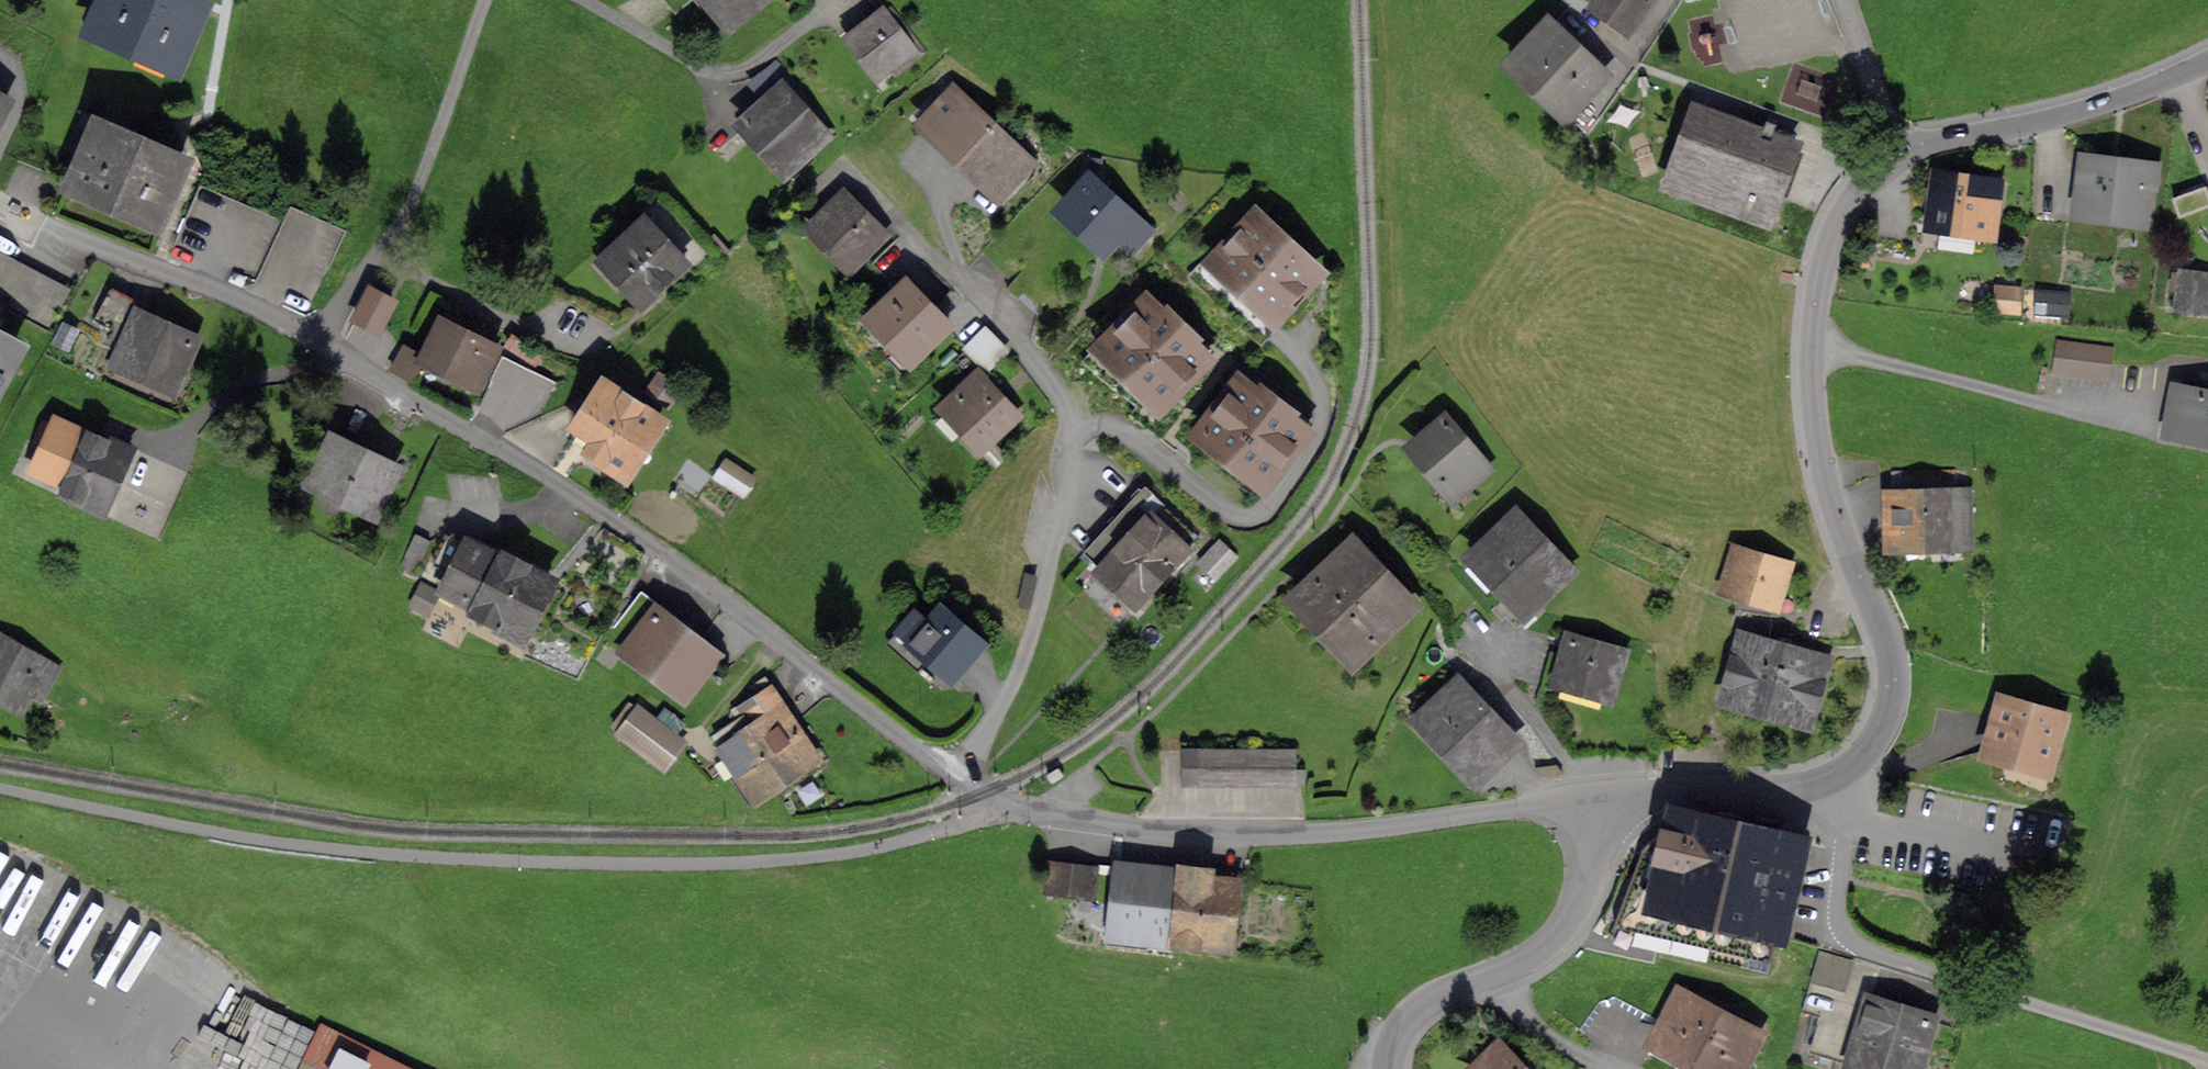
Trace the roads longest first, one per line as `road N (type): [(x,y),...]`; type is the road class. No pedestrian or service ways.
road 1 (residential): [(0,203),(238,298),(484,436),(659,549),(926,756),(1008,801)]
road 2 (unclassified): [(1008,801),(931,831),(834,851),(609,861),(386,854),(150,819),(0,784)]
road 3 (residential): [(1591,794),(1801,788),(1860,760),(1883,726),(1892,669),(1825,484),(1812,346),(1821,271),(1838,216),(1903,153)]
road 4 (residential): [(1008,801),(1144,825),(1292,833),(1591,794)]
road 5 (residential): [(1389,1068),(1396,1034),(1425,1001),(1522,961),(1564,928),(1594,871),(1591,794)]
road 6 (residential): [(1903,153),(2099,104),(2207,60)]
road 7 (residential): [(1850,0),(1903,153)]

